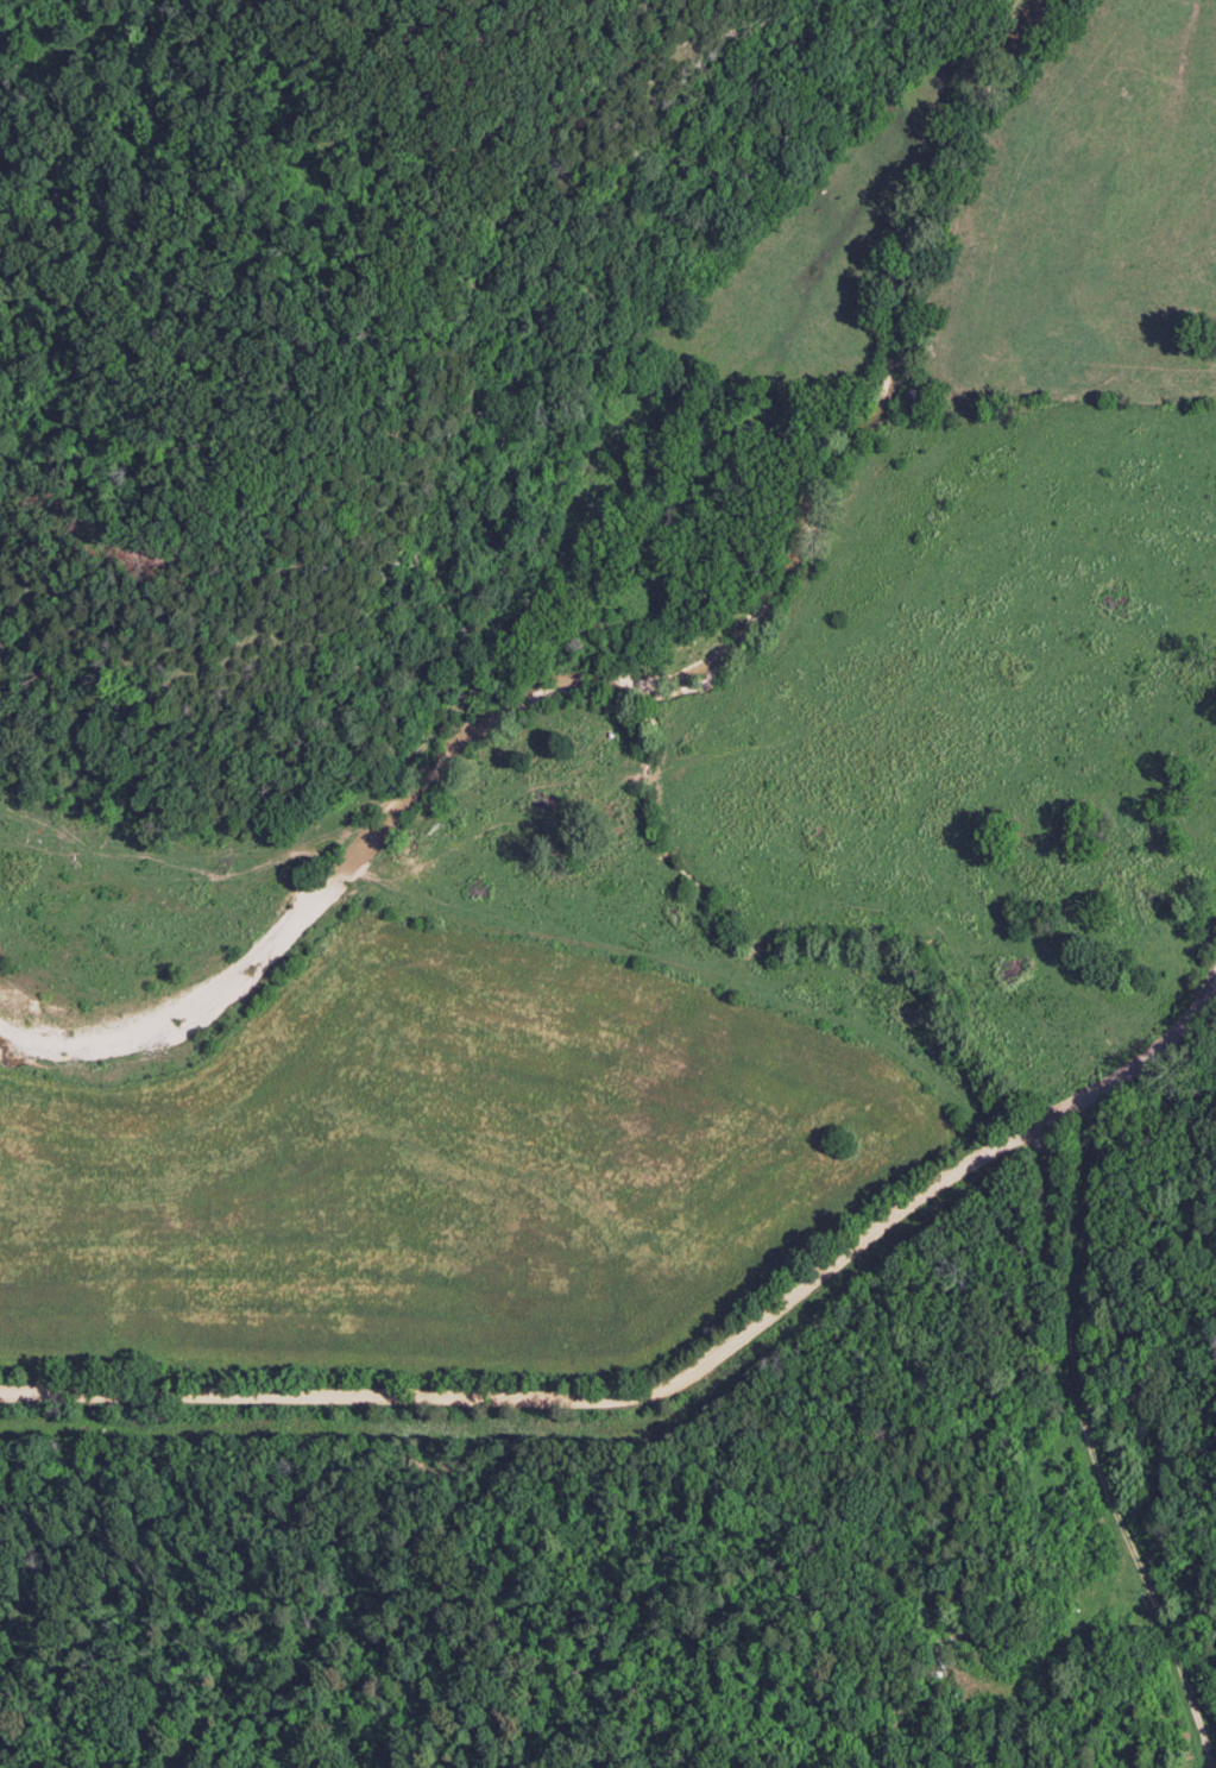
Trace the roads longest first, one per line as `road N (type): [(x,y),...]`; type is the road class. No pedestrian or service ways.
road 1 (residential): [(1215,975),(1163,1049),(1039,1125),(666,1390),(0,1398)]

